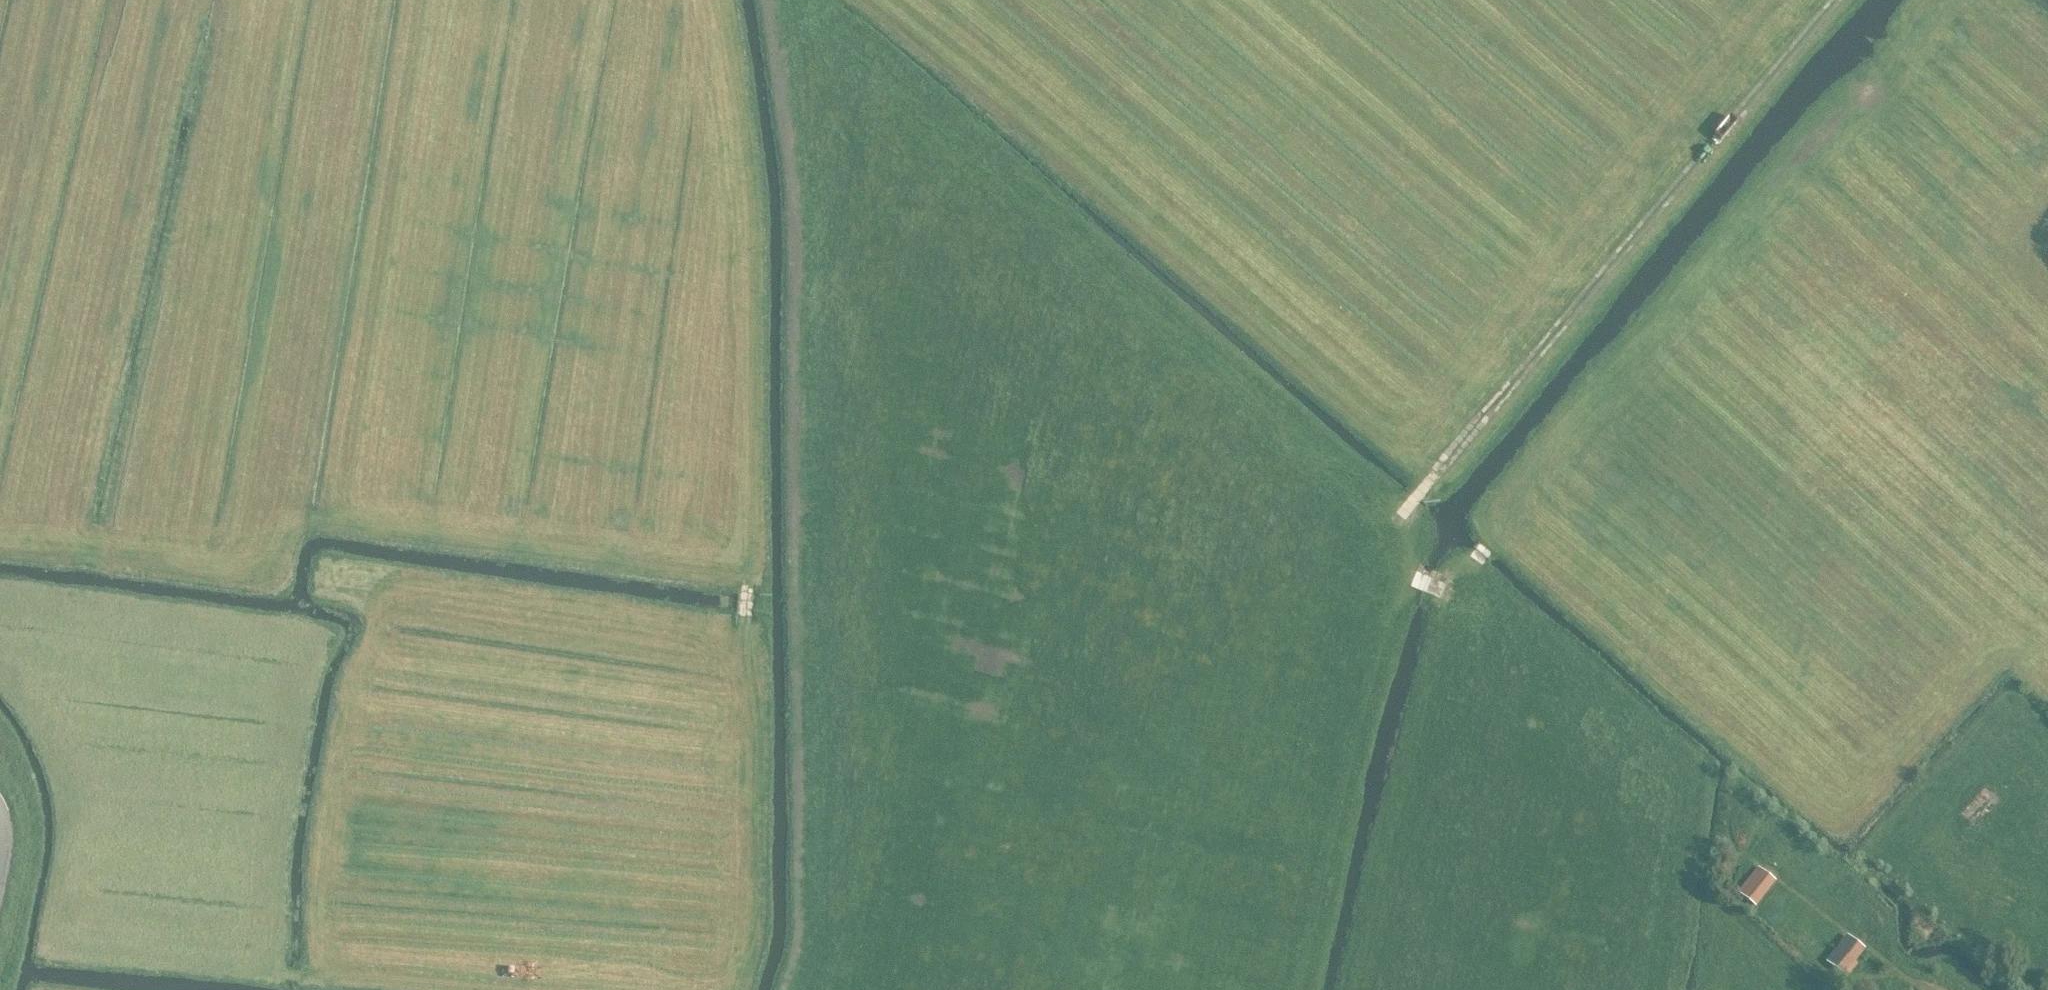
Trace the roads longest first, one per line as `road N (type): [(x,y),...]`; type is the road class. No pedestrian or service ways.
road 1 (track): [(773,0),(804,166),(805,230),(811,742),(807,962),(796,989)]
road 2 (track): [(1455,611),(1402,559),(1398,518),(1841,0)]

